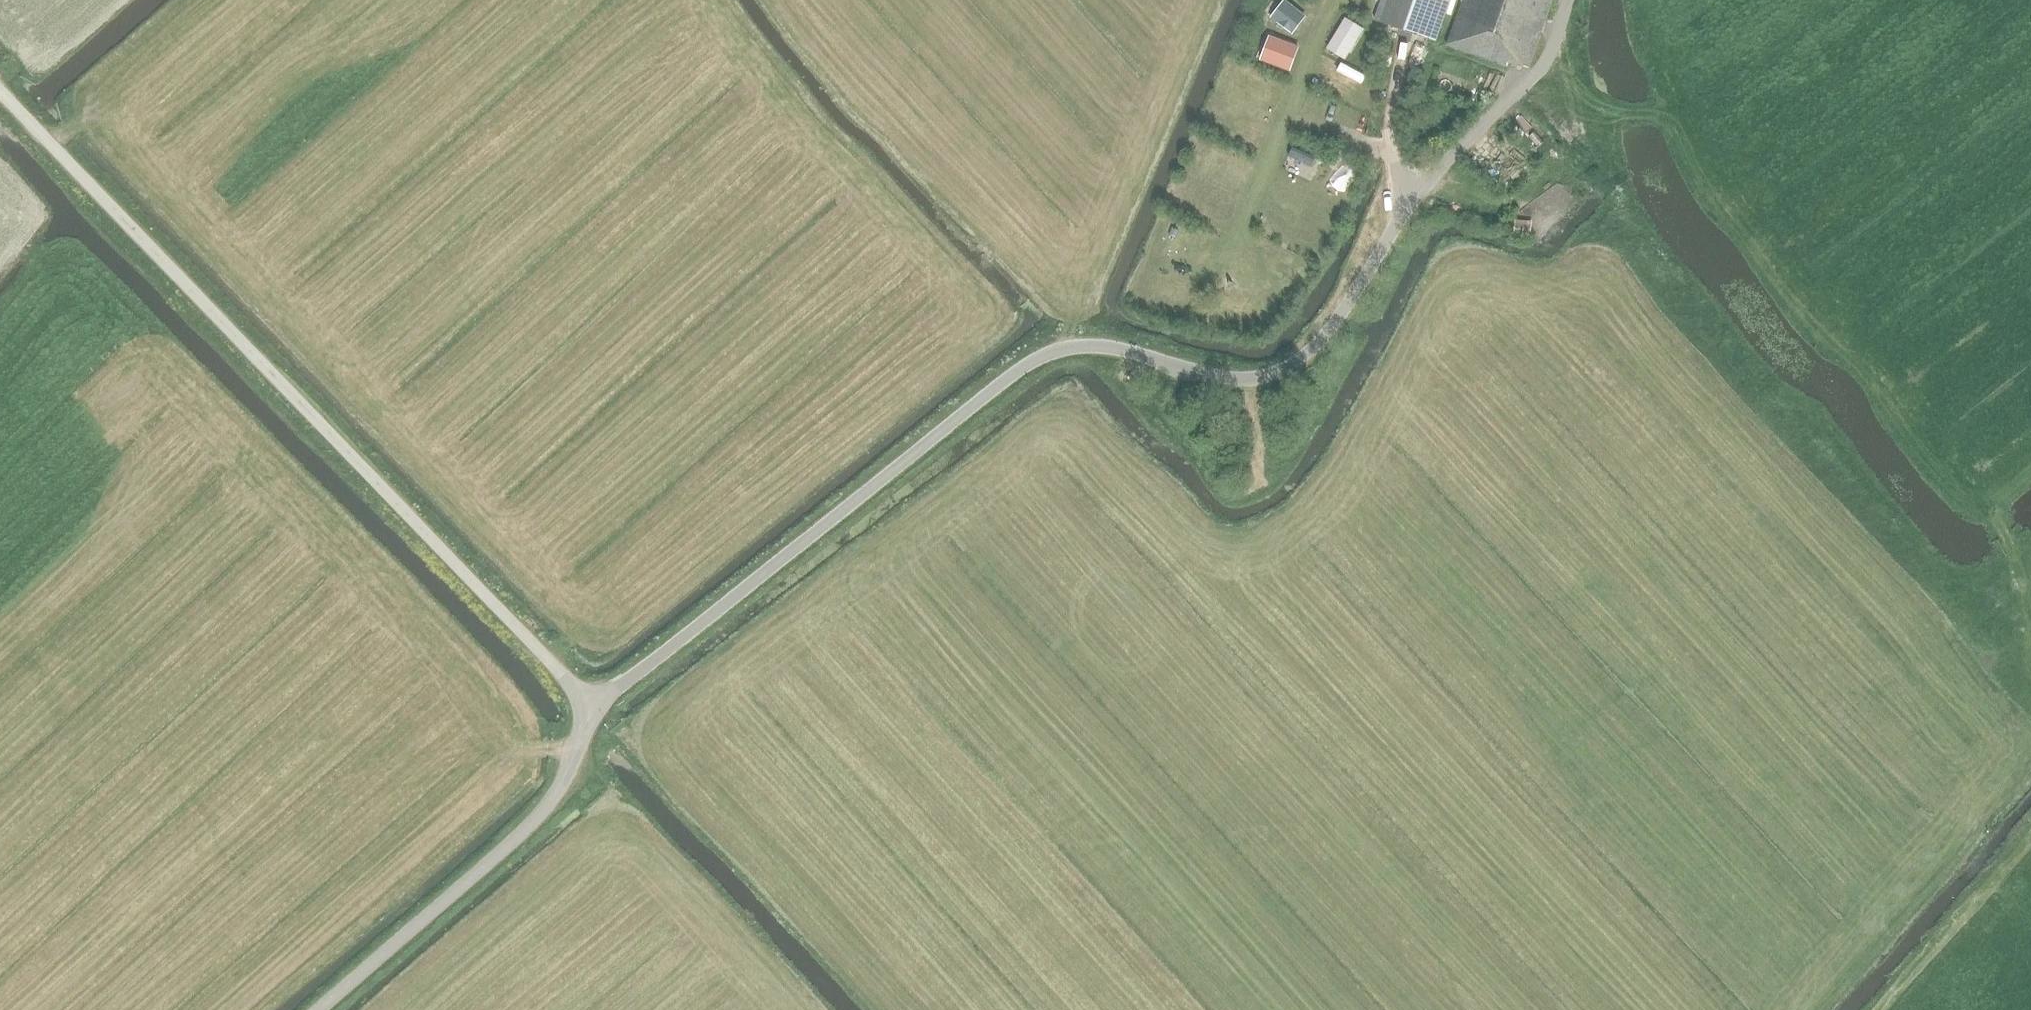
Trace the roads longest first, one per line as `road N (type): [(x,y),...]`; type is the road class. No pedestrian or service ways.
road 1 (unclassified): [(1541,68),(1433,177),(1325,335),(1289,367),(1229,380),(1102,347),(1040,355),(591,708)]
road 2 (unclassified): [(591,708),(0,91)]
road 3 (unclassified): [(316,1009),(540,814),(591,708)]
road 4 (track): [(1335,0),(1289,109),(1306,125),(1392,142)]

